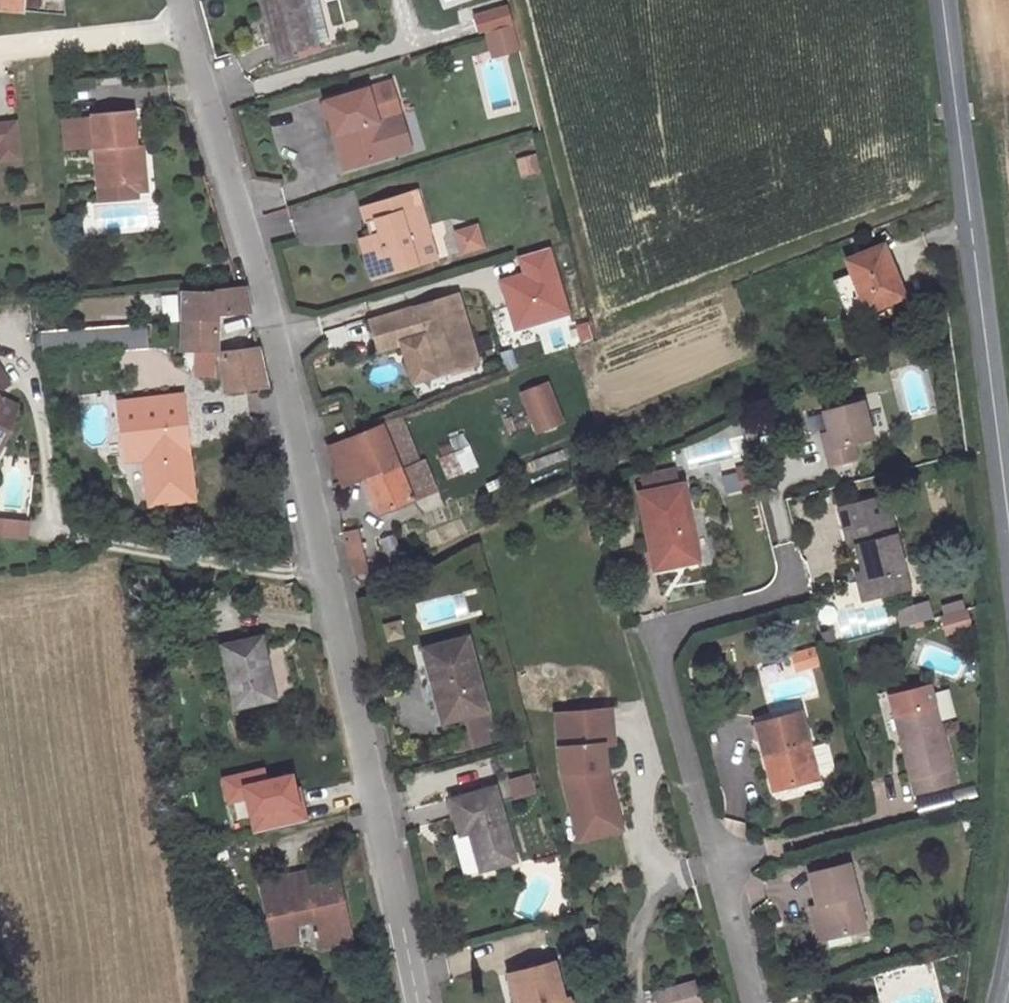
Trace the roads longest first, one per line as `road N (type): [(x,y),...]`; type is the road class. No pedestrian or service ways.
road 1 (residential): [(417,1002),(293,374),(183,0)]
road 2 (residential): [(791,571),(789,594),(671,626),(659,652),(754,1002)]
road 3 (tertiary): [(953,0),(1008,495)]

